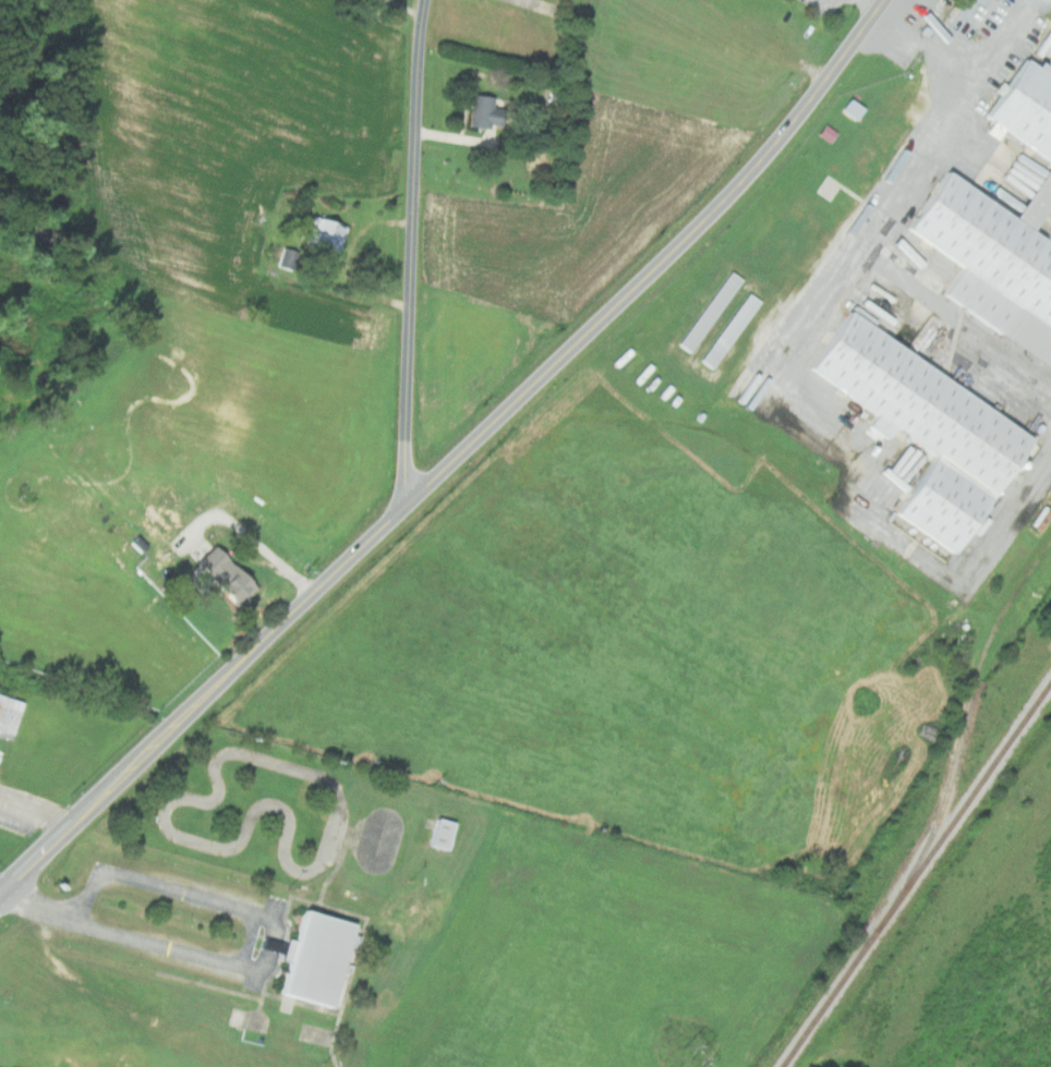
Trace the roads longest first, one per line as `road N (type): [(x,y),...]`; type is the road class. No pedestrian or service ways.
road 1 (primary): [(0,901),(698,235),(774,154),(889,0)]
road 2 (residential): [(409,509),(427,0)]

